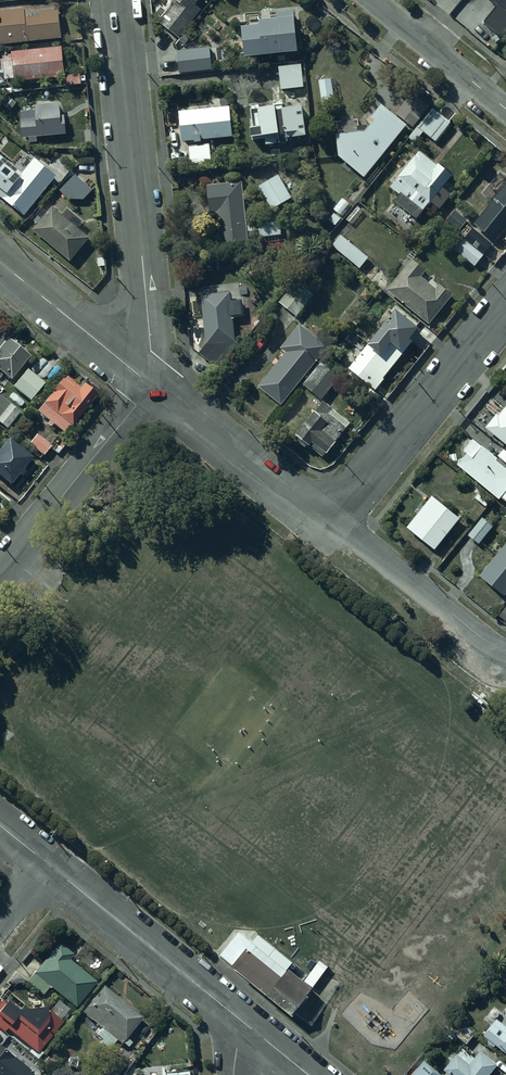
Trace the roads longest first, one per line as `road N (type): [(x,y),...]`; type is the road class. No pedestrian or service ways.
road 1 (residential): [(114,0),(149,383)]
road 2 (residential): [(505,306),(330,521)]
road 3 (residential): [(45,862),(242,1022)]
road 4 (residential): [(149,383),(0,578)]
road 5 (residential): [(149,383),(330,521)]
road 6 (residential): [(330,521),(505,651)]
road 7 (residential): [(0,262),(149,383)]
road 8 (residential): [(372,0),(505,109)]

